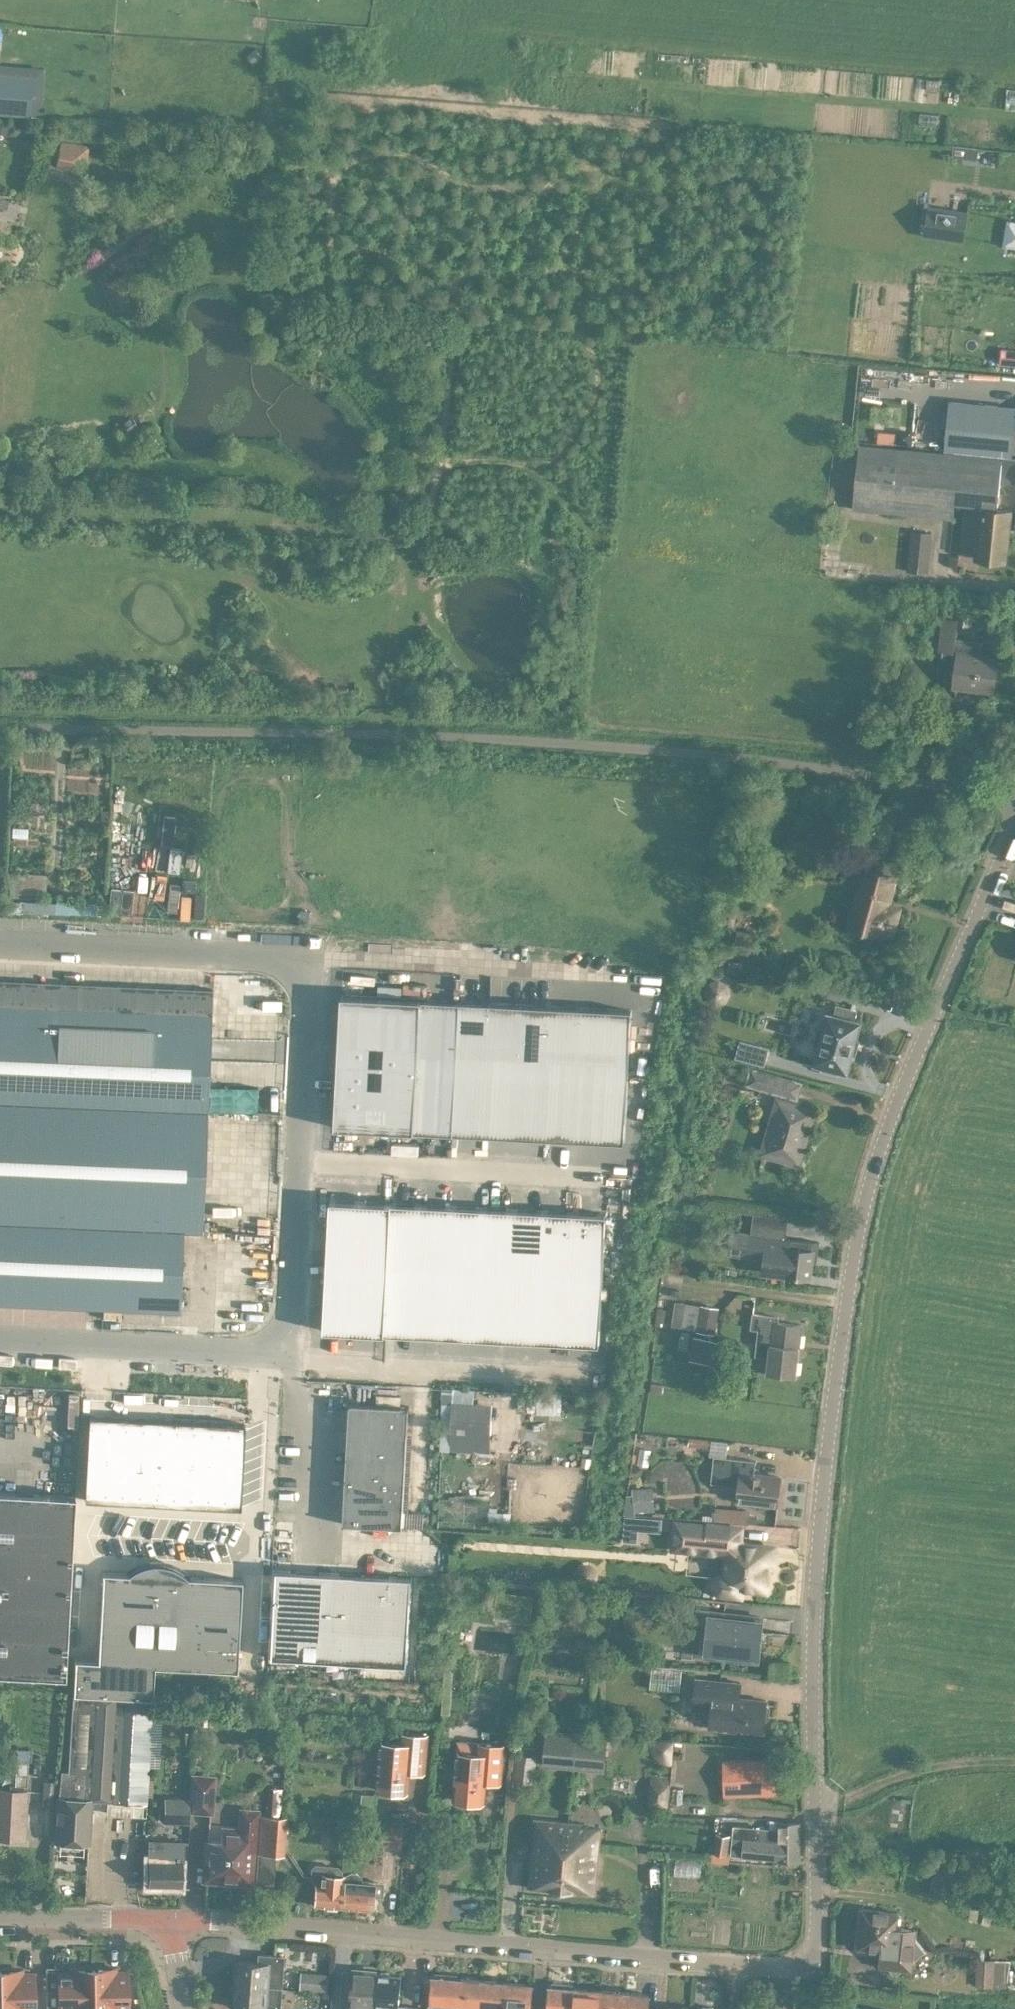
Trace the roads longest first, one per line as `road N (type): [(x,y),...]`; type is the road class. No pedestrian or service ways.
road 1 (track): [(605,171),(578,153),(550,194),(463,185),(406,149),(366,150),(329,183),(328,245),(372,245),(462,270),(436,459),(532,461),(560,448),(596,385),(564,263)]
road 2 (unclassified): [(817,1817),(824,1454),(859,1221),(890,1118),(1014,818)]
road 3 (unclassified): [(0,725),(377,727),(791,762),(1014,804)]
road 4 (unclassified): [(0,1335),(287,1348),(305,959),(0,947)]
road 5 (residential): [(162,1920),(738,1959)]
road 6 (track): [(564,263),(605,171),(647,188),(734,172),(768,201),(728,296),(688,302),(621,277)]
road 7 (track): [(436,459),(429,507),(409,542),(371,678),(377,727)]
road 8 (residential): [(738,1959),(809,1955),(817,1817)]
road 9 (track): [(1014,1760),(940,1764),(890,1778),(817,1817)]
road 10 (residential): [(0,1917),(162,1920)]
road 11 (track): [(621,277),(564,263),(462,270)]

